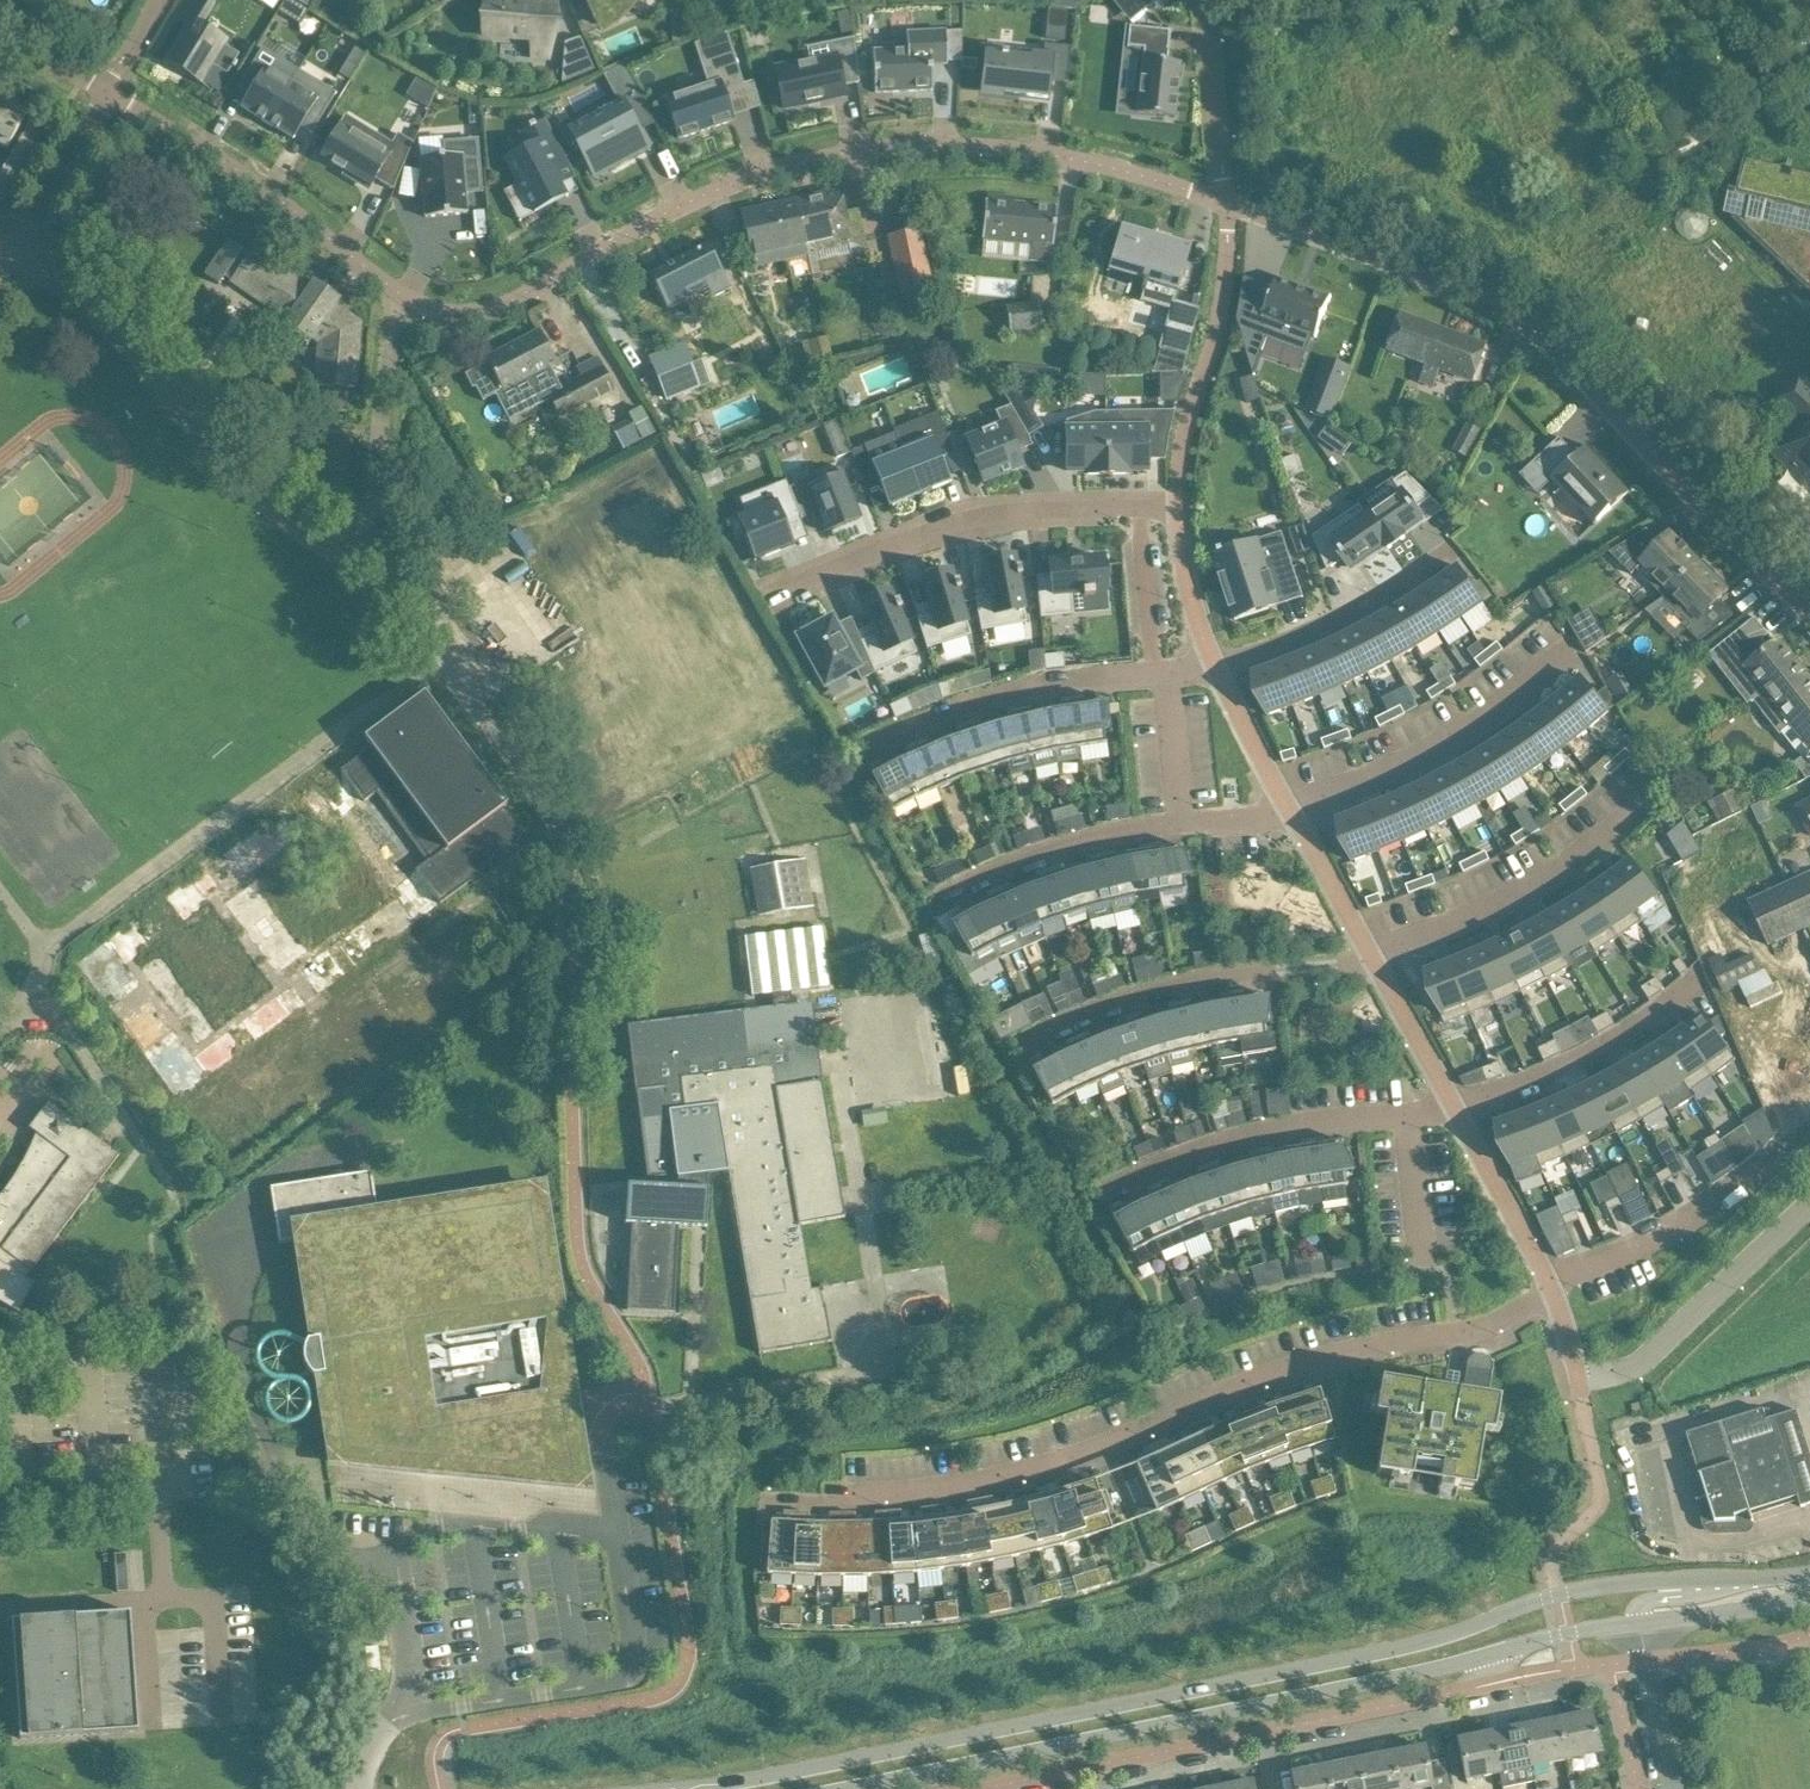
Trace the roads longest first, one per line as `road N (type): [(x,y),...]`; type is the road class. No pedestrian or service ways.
road 1 (residential): [(1809,614),(1511,315),(1226,203),(1083,161),(937,145),(842,154),(707,193),(500,307),(434,310),(403,296)]
road 2 (secondary): [(1694,1581),(1577,1591),(1383,1650),(658,1788)]
road 3 (residential): [(775,1497),(982,1482),(1138,1434),(1251,1382),(1373,1343),(1484,1329),(1551,1290)]
road 4 (secondary): [(839,1788),(1494,1655)]
road 5 (residential): [(765,598),(996,513),(1179,508),(1184,563),(1219,667)]
road 6 (residential): [(981,1788),(1478,1685),(1494,1655)]
road 7 (unclassified): [(44,949),(446,666)]
road 8 (unclassified): [(363,577),(307,561),(238,513),(19,247)]
road 9 (unclassified): [(571,1087),(564,844),(446,666)]
road 10 (residential): [(867,750),(953,710),(1051,685),(1219,667)]
road 11 (residential): [(1108,1195),(1232,1141),(1319,1123),(1457,1115)]
road 12 (residential): [(947,898),(1116,833),(1263,819),(1290,807)]
road 13 (residential): [(403,296),(214,155),(109,93)]
road 14 (residential): [(1034,1040),(1186,982),(1372,956)]
road 15 (residential): [(1290,807),(1385,774),(1492,713),(1566,651)]
road 16 (residential): [(1372,956),(1480,916),(1562,866),(1645,799)]
road 17 (residential): [(1809,1202),(1646,1358),(1578,1381)]
road 18 (residential): [(403,296),(388,316),(363,577)]
road 19 (residential): [(1457,1115),(1582,1062),(1707,987)]
road 20 (unclassified): [(182,1215),(35,982)]
road 21 (residential): [(1551,1290),(1708,1211),(1774,1158)]
road 22 (residential): [(1219,667),(1308,634),(1449,549)]
road 23 (residential): [(1457,1115),(1551,1290)]
road 24 (residential): [(1372,956),(1457,1115)]
road 25 (residential): [(109,93),(19,247)]
road 26 (unclassified): [(0,1510),(175,1496)]
road 27 (residential): [(1290,807),(1372,956)]
road 28 (secondary): [(1642,1627),(1809,1596)]
road 29 (residential): [(1670,1788),(1642,1627)]
road 30 (residential): [(1204,0),(1222,157)]
road 31 (residential): [(1219,667),(1290,807)]
road 32 (secondary): [(1494,1655),(1567,1632),(1642,1627)]
road 33 (residential): [(109,93),(17,30),(0,6)]
road 34 (unclassified): [(446,666),(363,577)]

